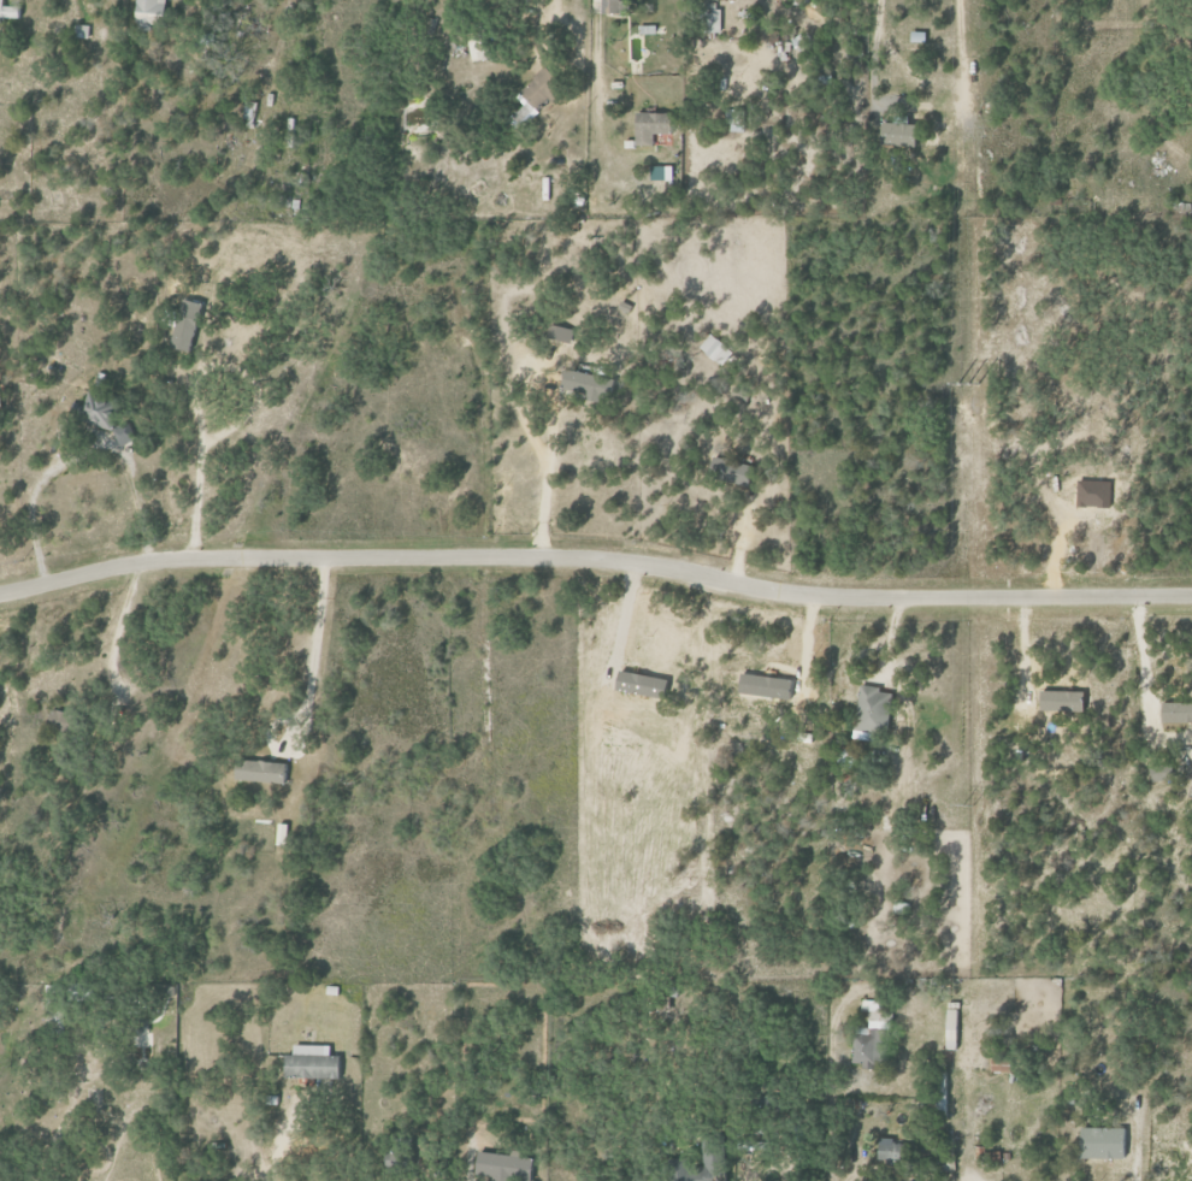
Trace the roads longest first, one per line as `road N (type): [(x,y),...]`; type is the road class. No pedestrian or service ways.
road 1 (residential): [(0,592),(167,557),(556,556),(825,595),(1191,597)]

